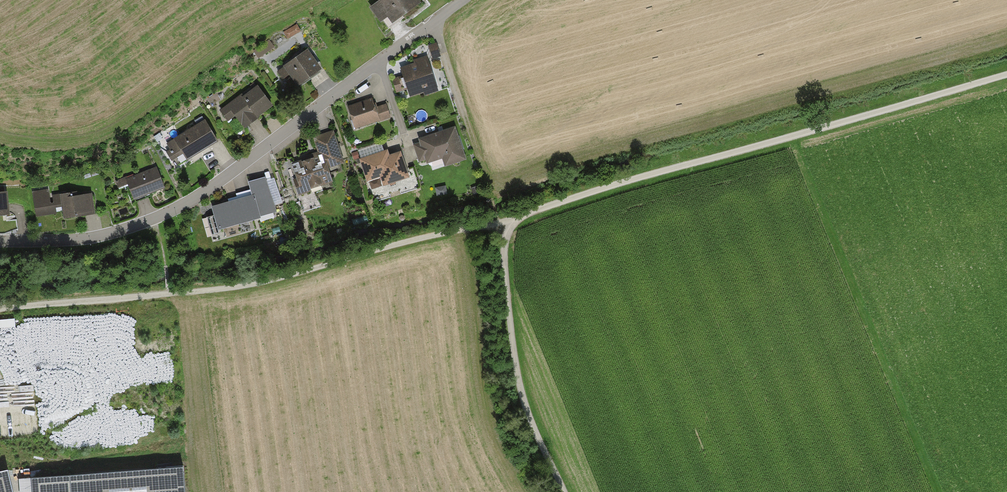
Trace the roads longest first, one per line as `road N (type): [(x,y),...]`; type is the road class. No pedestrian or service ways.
road 1 (track): [(1006,74),(509,222),(272,279),(0,307)]
road 2 (residential): [(462,0),(174,210),(104,235),(0,241)]
road 3 (track): [(509,222),(521,386),(564,491)]
road 4 (track): [(434,21),(485,176)]

